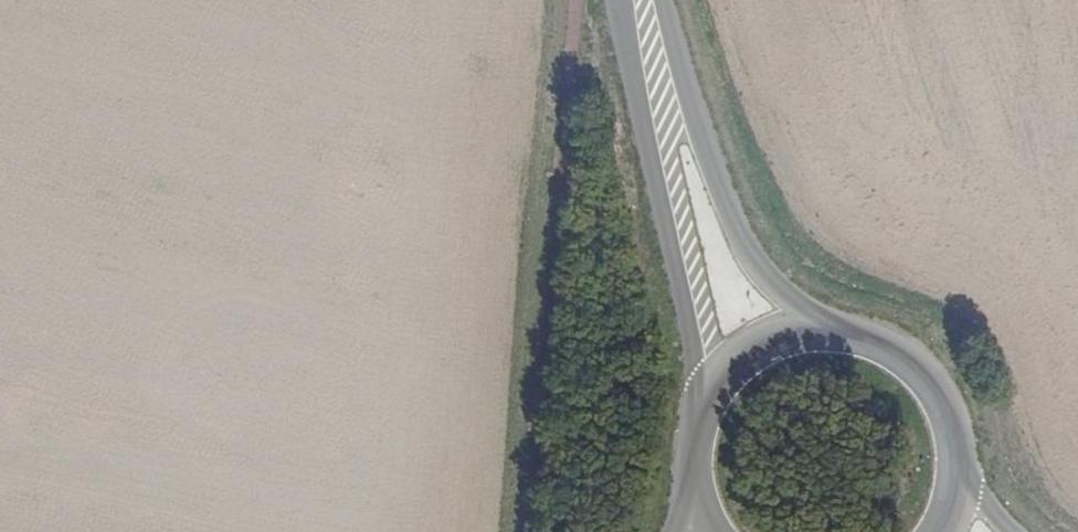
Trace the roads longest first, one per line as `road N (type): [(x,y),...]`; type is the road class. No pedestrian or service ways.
road 1 (secondary): [(625,0),(703,397)]
road 2 (secondary): [(825,323),(780,292),(746,247),(666,0)]
road 3 (secondary): [(963,478),(955,412),(917,357),(858,327),(825,323)]
road 4 (secondary): [(825,323),(754,343),(703,397)]

